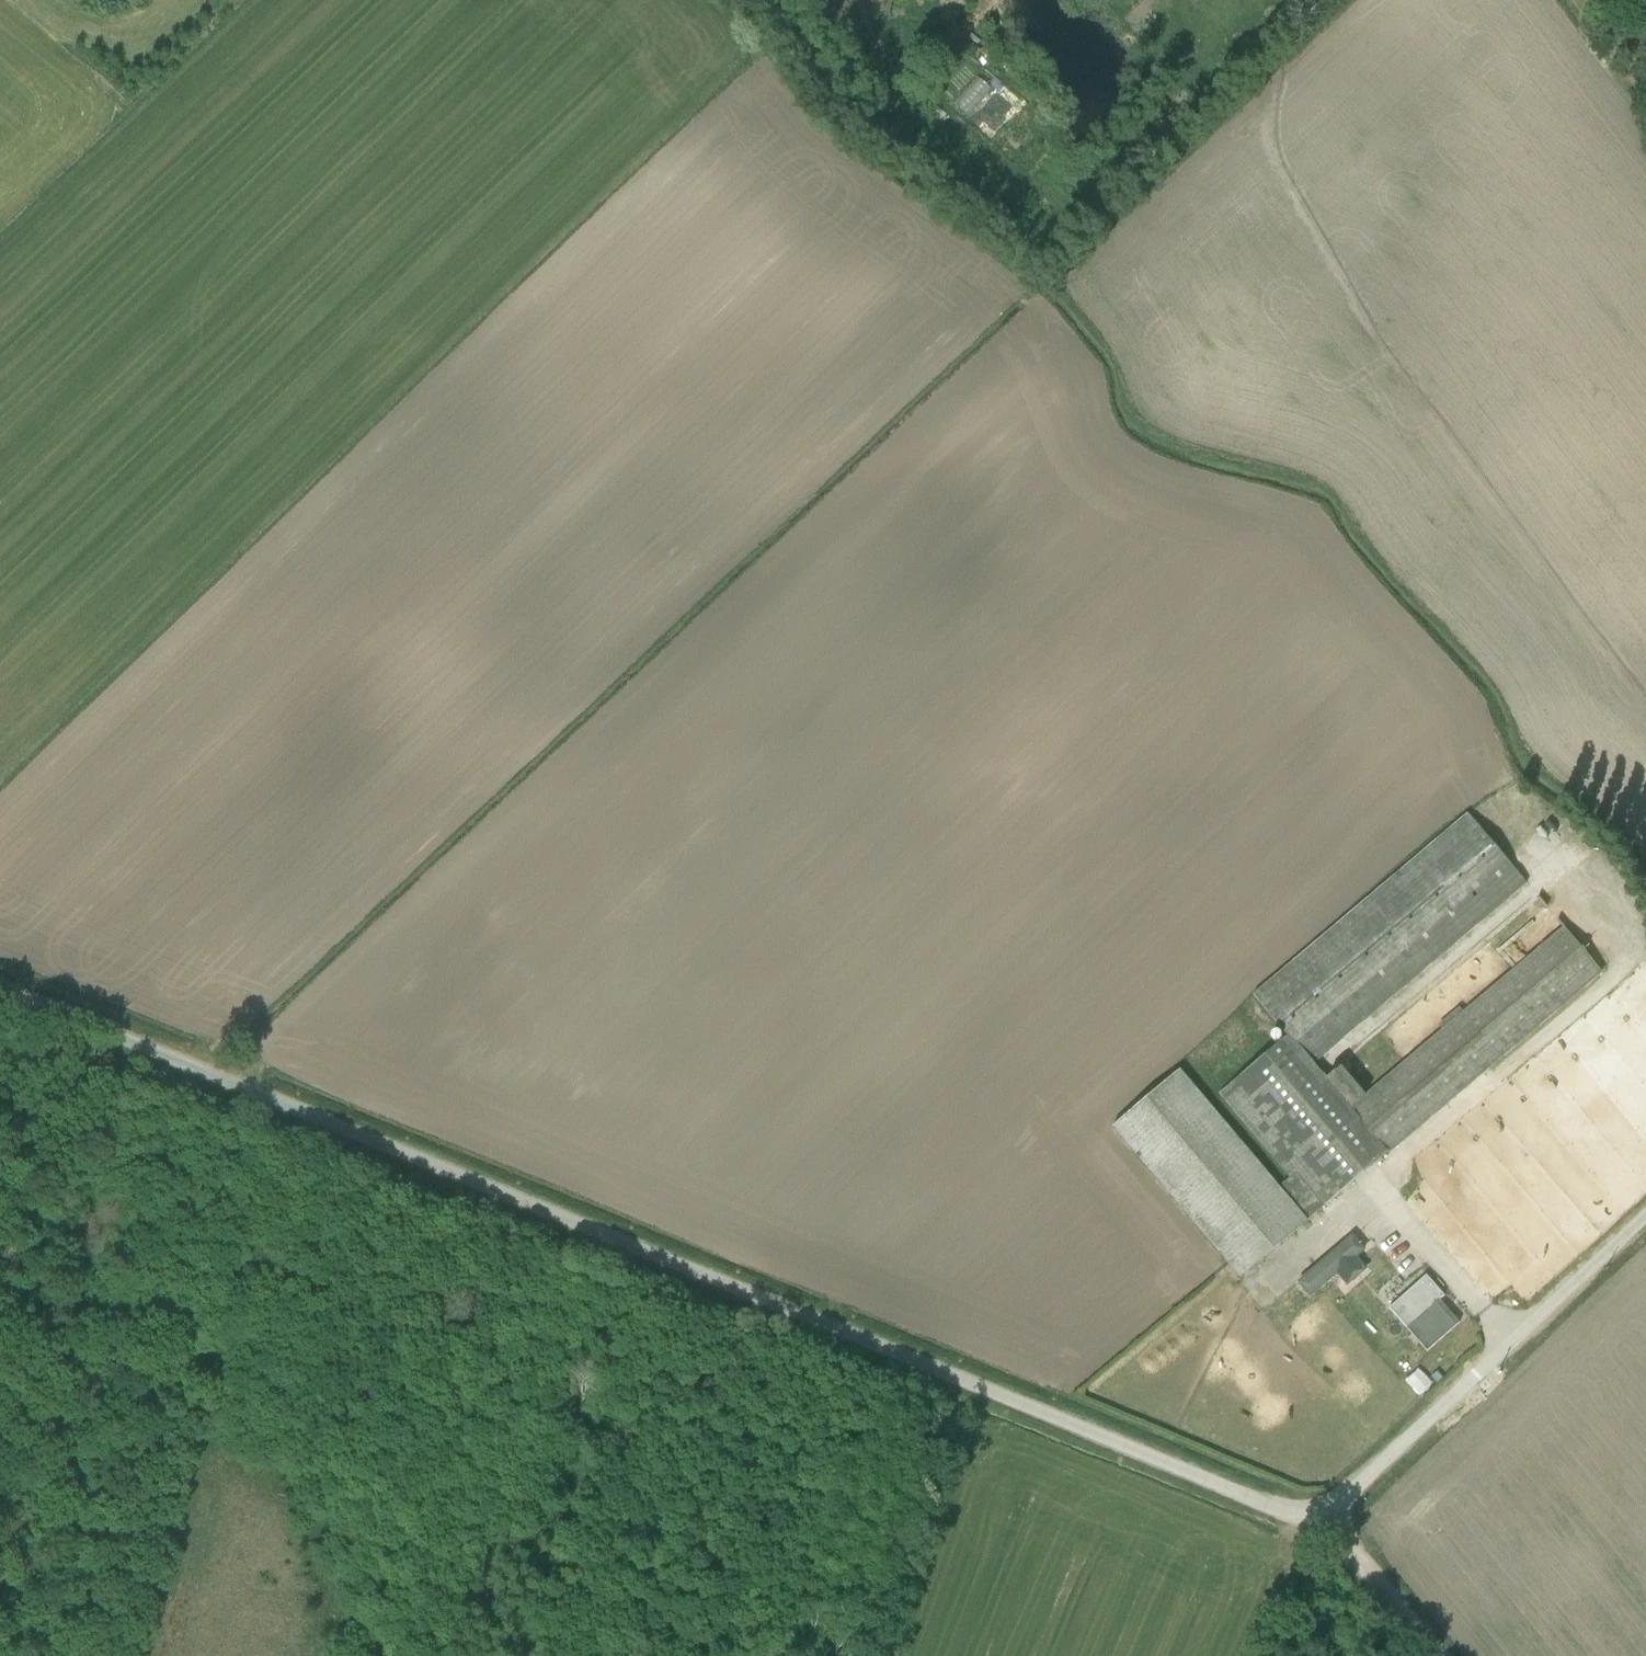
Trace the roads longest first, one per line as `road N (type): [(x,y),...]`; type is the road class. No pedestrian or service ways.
road 1 (unclassified): [(1645,1216),(1326,1519),(1249,1502),(0,986)]
road 2 (track): [(1437,1655),(1326,1519)]

